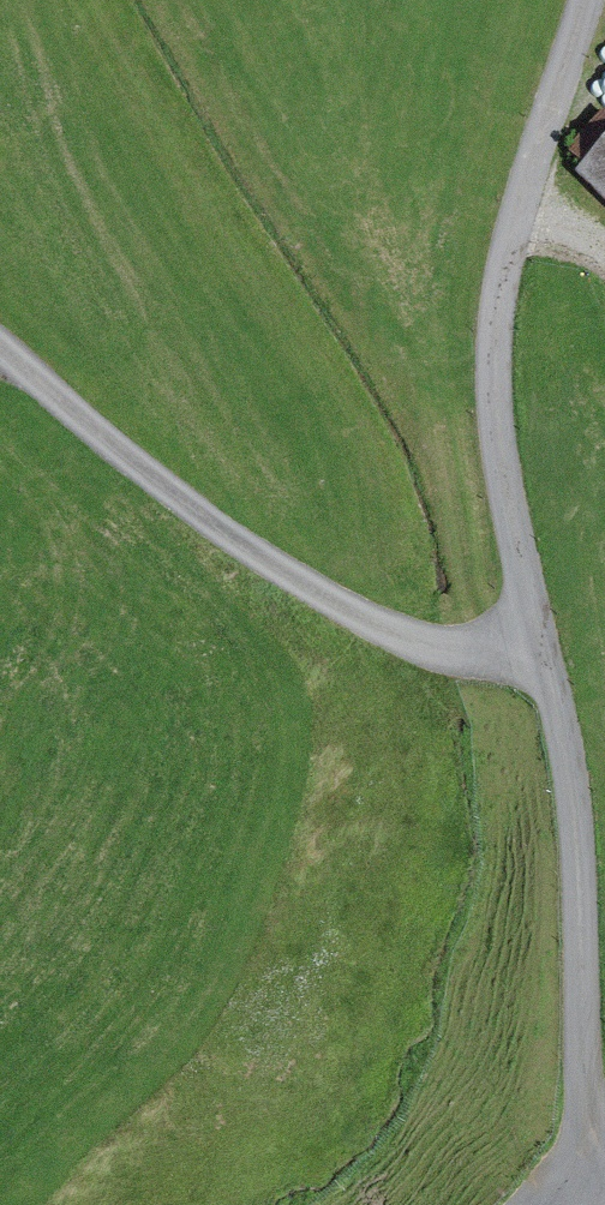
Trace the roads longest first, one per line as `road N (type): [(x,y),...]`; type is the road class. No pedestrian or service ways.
road 1 (track): [(587,0),(537,129),(497,325),(501,463),(562,724),(588,1133),(604,1152)]
road 2 (track): [(536,631),(465,644),(345,605),(110,452),(0,353)]

